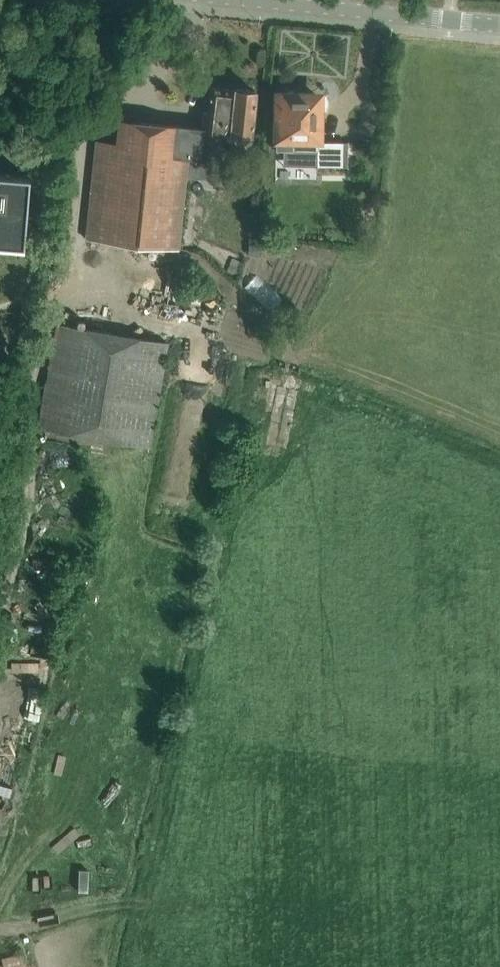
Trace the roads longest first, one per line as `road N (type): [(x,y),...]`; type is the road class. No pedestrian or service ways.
road 1 (unclassified): [(204,0),(499,25)]

